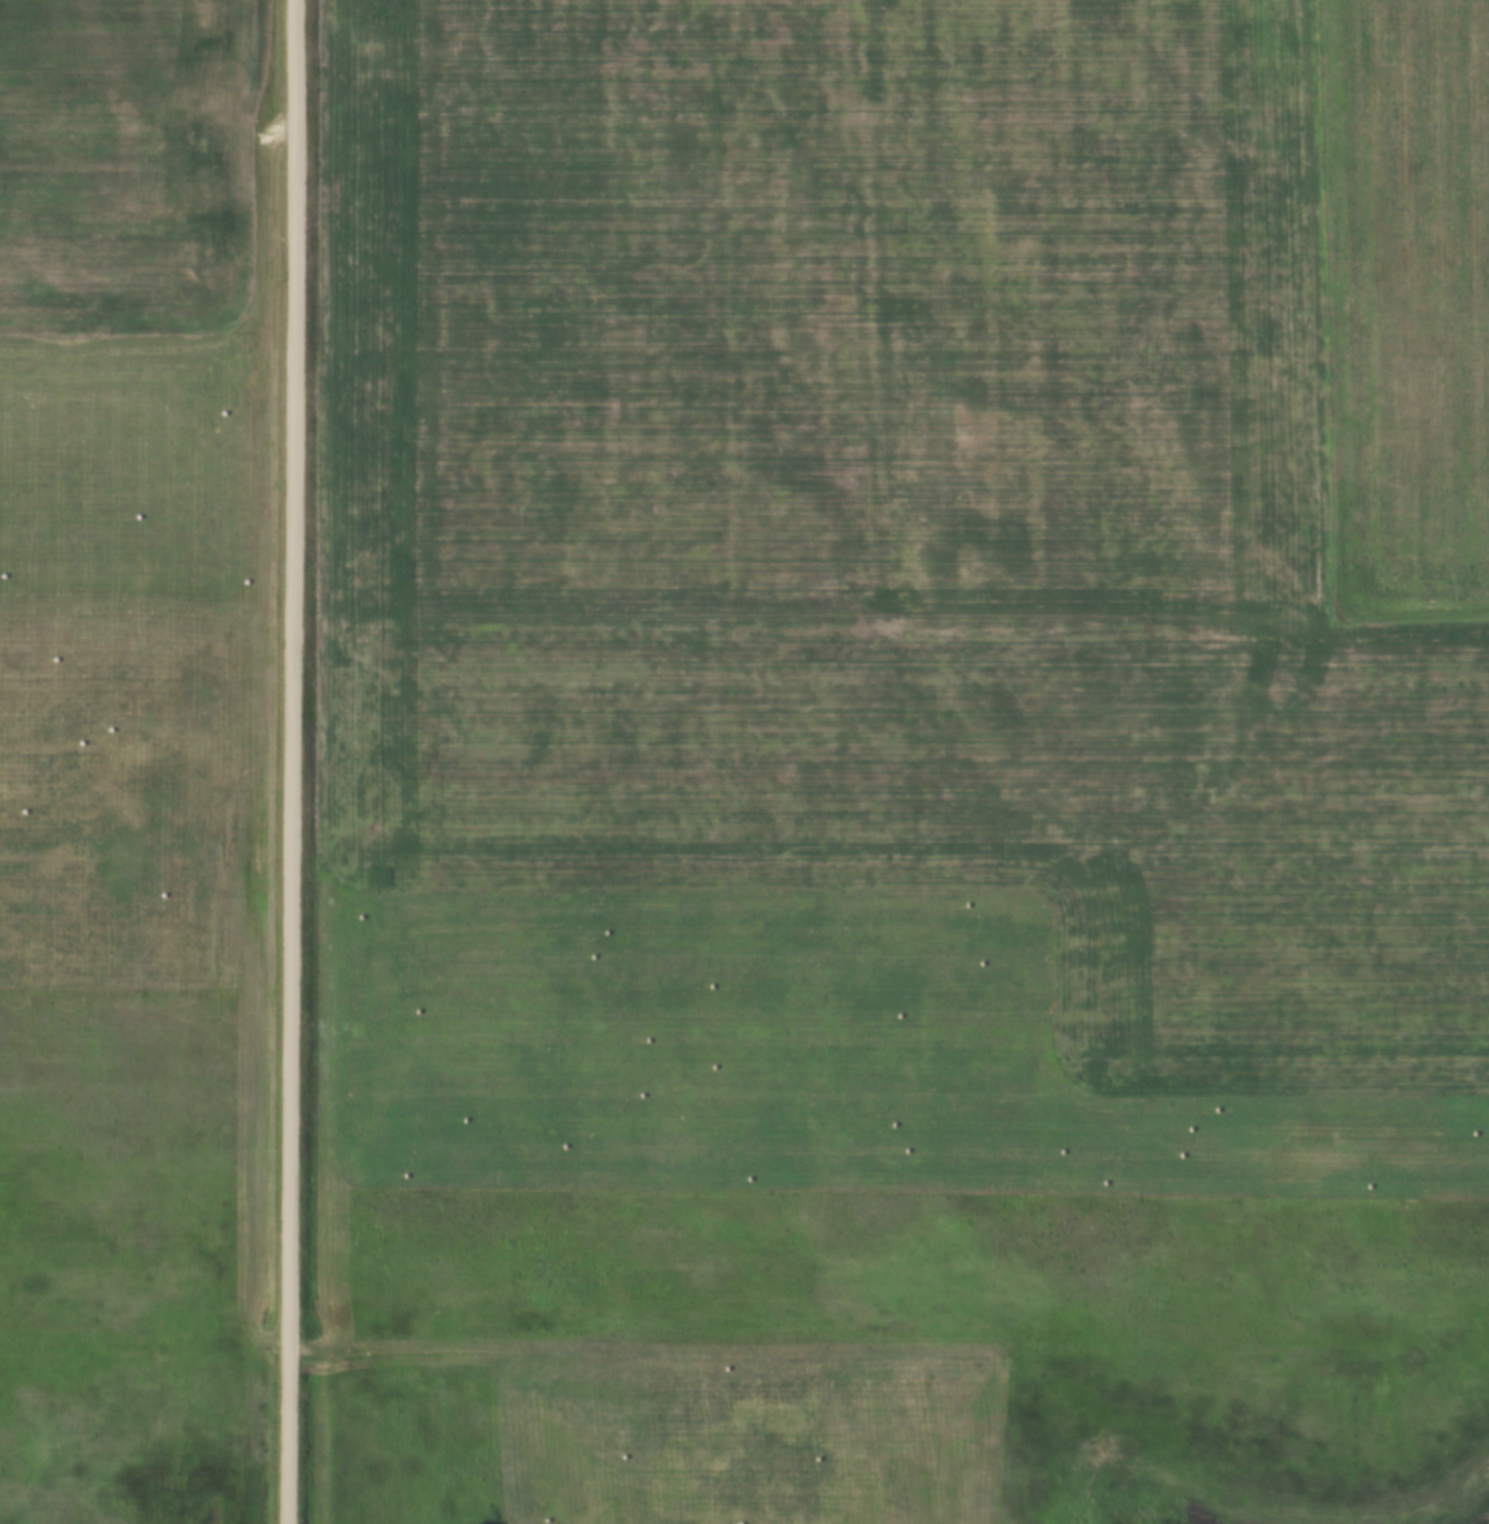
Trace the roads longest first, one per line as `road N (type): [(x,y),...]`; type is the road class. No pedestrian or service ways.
road 1 (residential): [(292,1523),(299,0)]
road 2 (track): [(0,1472),(39,1475),(172,1361),(293,1316)]

